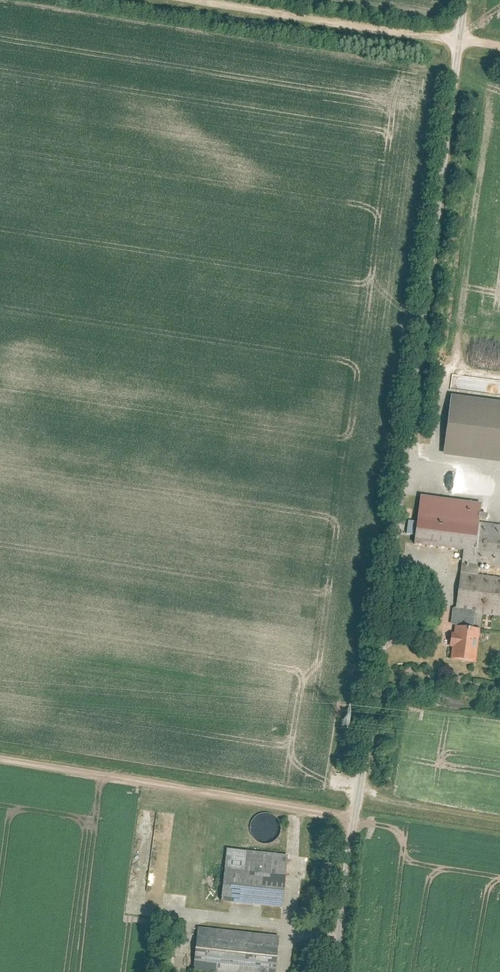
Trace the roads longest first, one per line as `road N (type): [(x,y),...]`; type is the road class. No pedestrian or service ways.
road 1 (residential): [(334,971),(461,38)]
road 2 (track): [(0,755),(358,811)]
road 3 (track): [(223,0),(499,45)]

